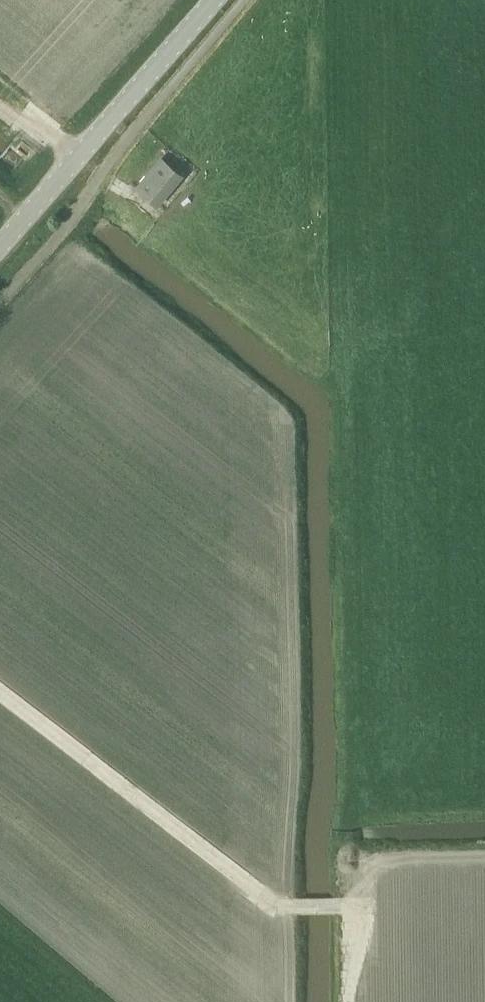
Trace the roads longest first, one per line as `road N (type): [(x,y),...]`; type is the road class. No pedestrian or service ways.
road 1 (track): [(0,693),(279,906),(343,907)]
road 2 (tertiary): [(0,245),(212,0)]
road 3 (track): [(484,852),(378,856),(358,913),(343,907)]

